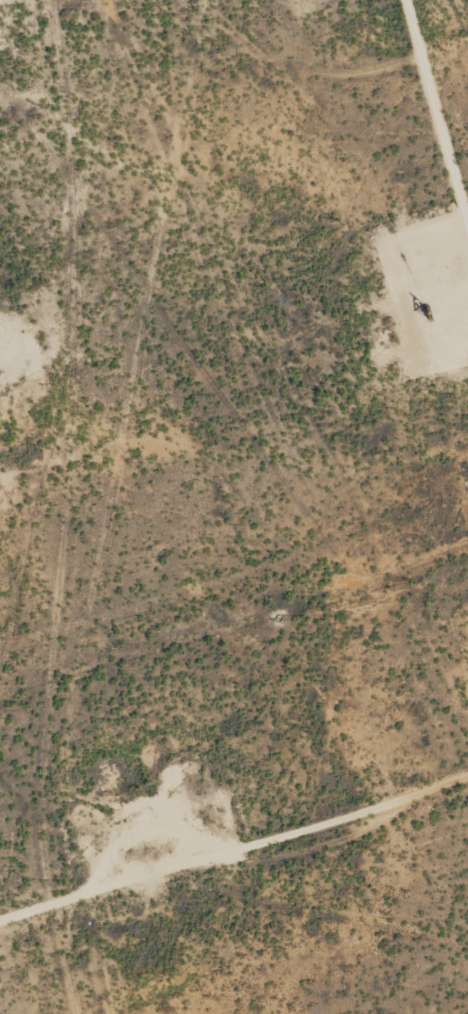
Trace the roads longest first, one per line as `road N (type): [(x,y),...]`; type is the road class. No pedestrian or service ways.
road 1 (track): [(0,930),(227,857)]
road 2 (track): [(467,226),(406,0)]

